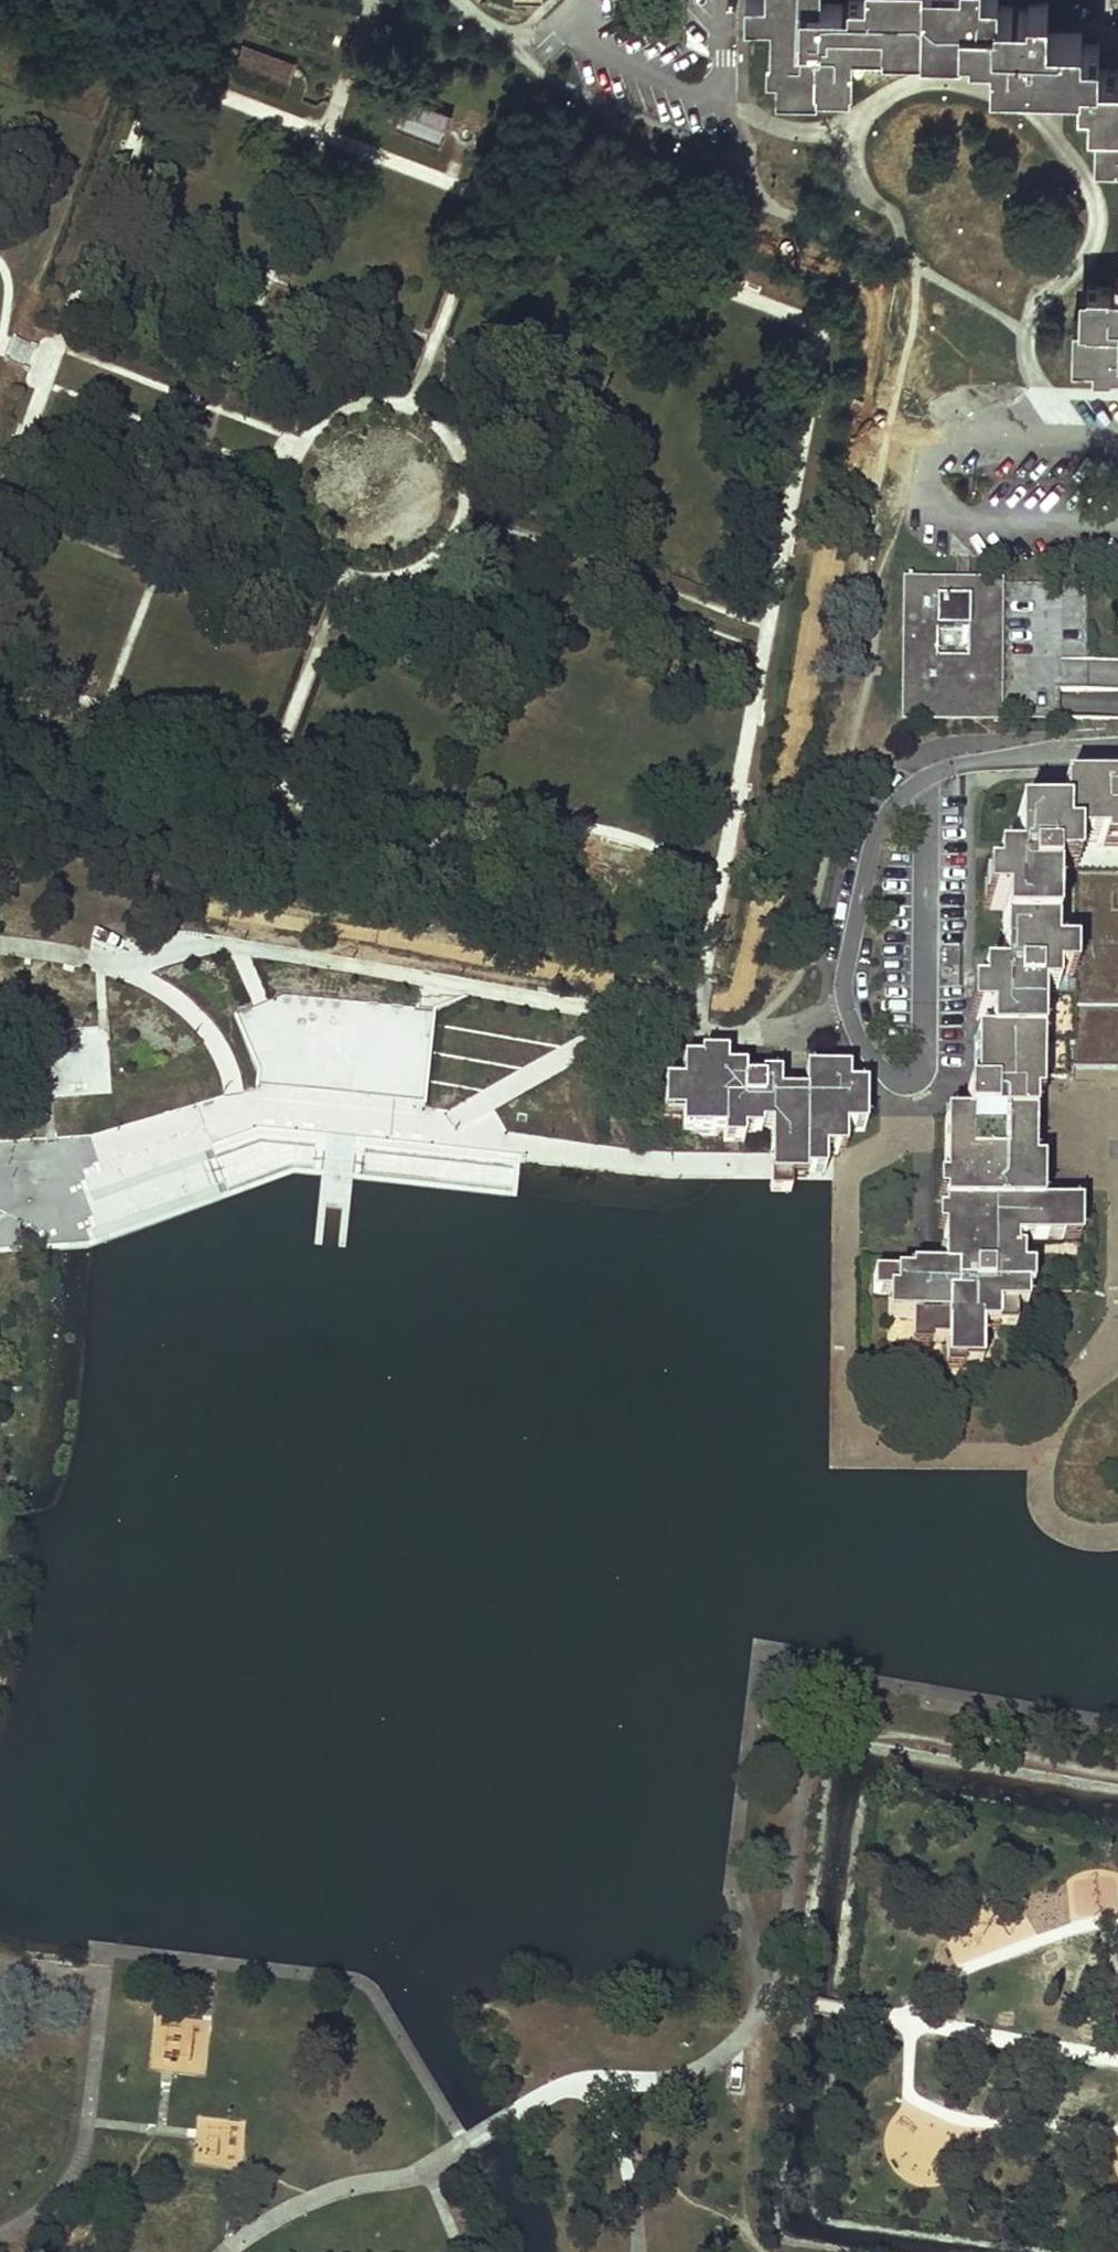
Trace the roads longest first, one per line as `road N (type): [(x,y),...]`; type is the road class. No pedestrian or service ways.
road 1 (residential): [(585,0),(575,23),(591,48),(688,91),(712,86),(726,57)]

